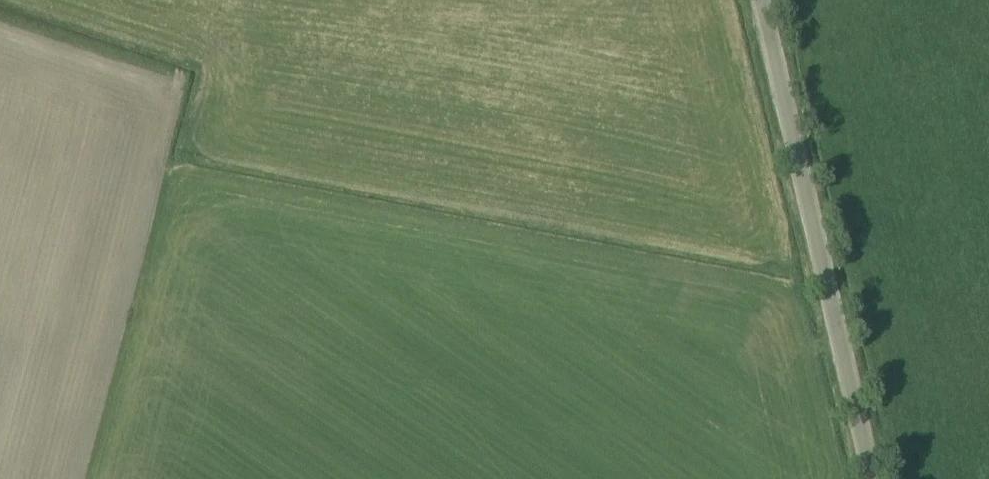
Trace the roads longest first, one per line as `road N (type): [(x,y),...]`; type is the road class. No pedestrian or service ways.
road 1 (unclassified): [(876,478),(765,0)]

